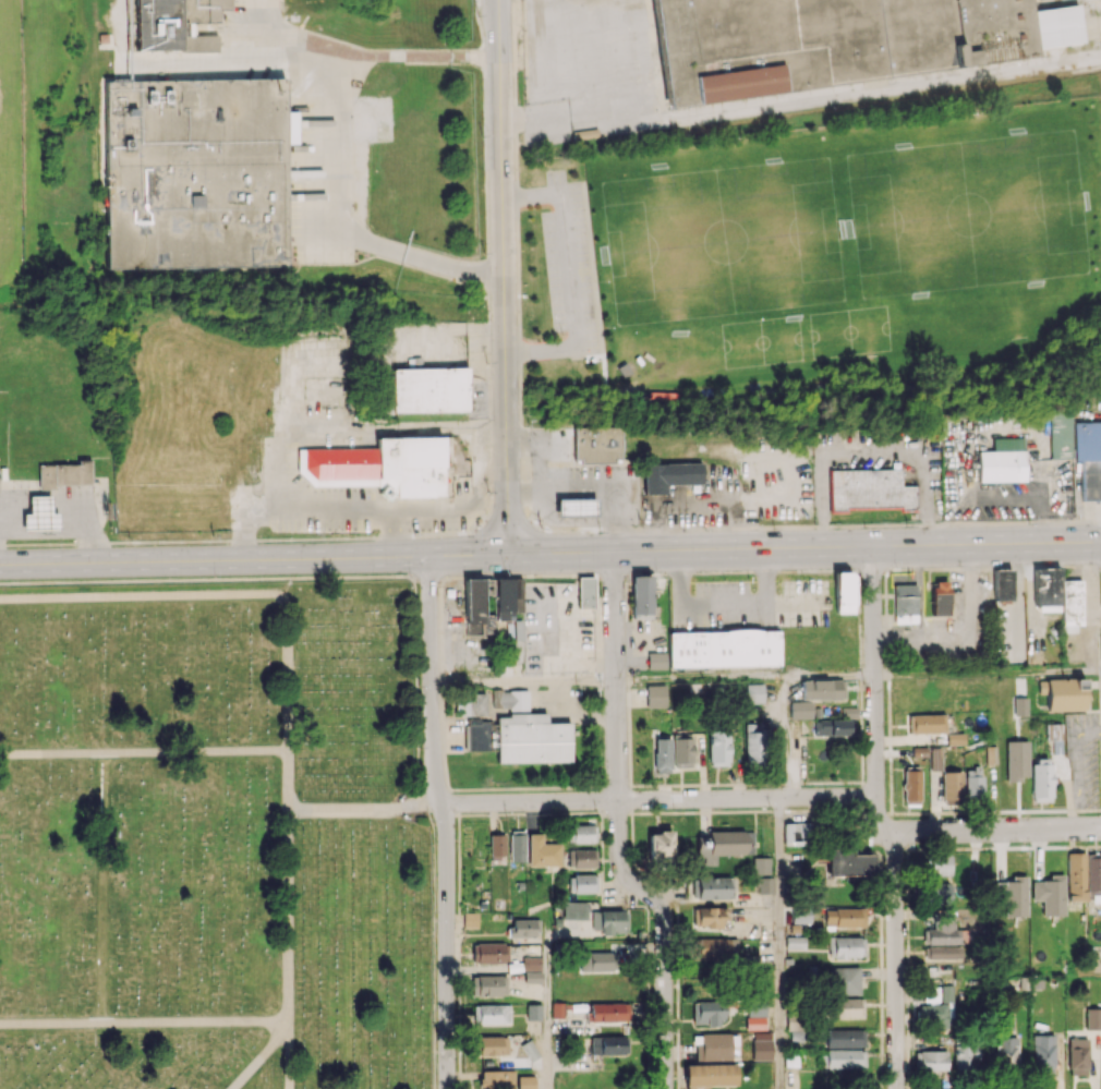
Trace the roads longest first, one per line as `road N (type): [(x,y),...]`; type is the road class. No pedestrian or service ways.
road 1 (secondary): [(1100,545),(0,566)]
road 2 (tertiary): [(499,0),(508,554)]
road 3 (residential): [(614,554),(618,858),(665,919),(665,1088)]
road 4 (residential): [(428,556),(434,787),(445,819),(447,1088)]
road 5 (residential): [(875,795),(439,801)]
road 6 (residential): [(872,548),(878,826)]
road 7 (residential): [(896,833),(896,1088)]
road 8 (residential): [(1100,827),(896,833)]

